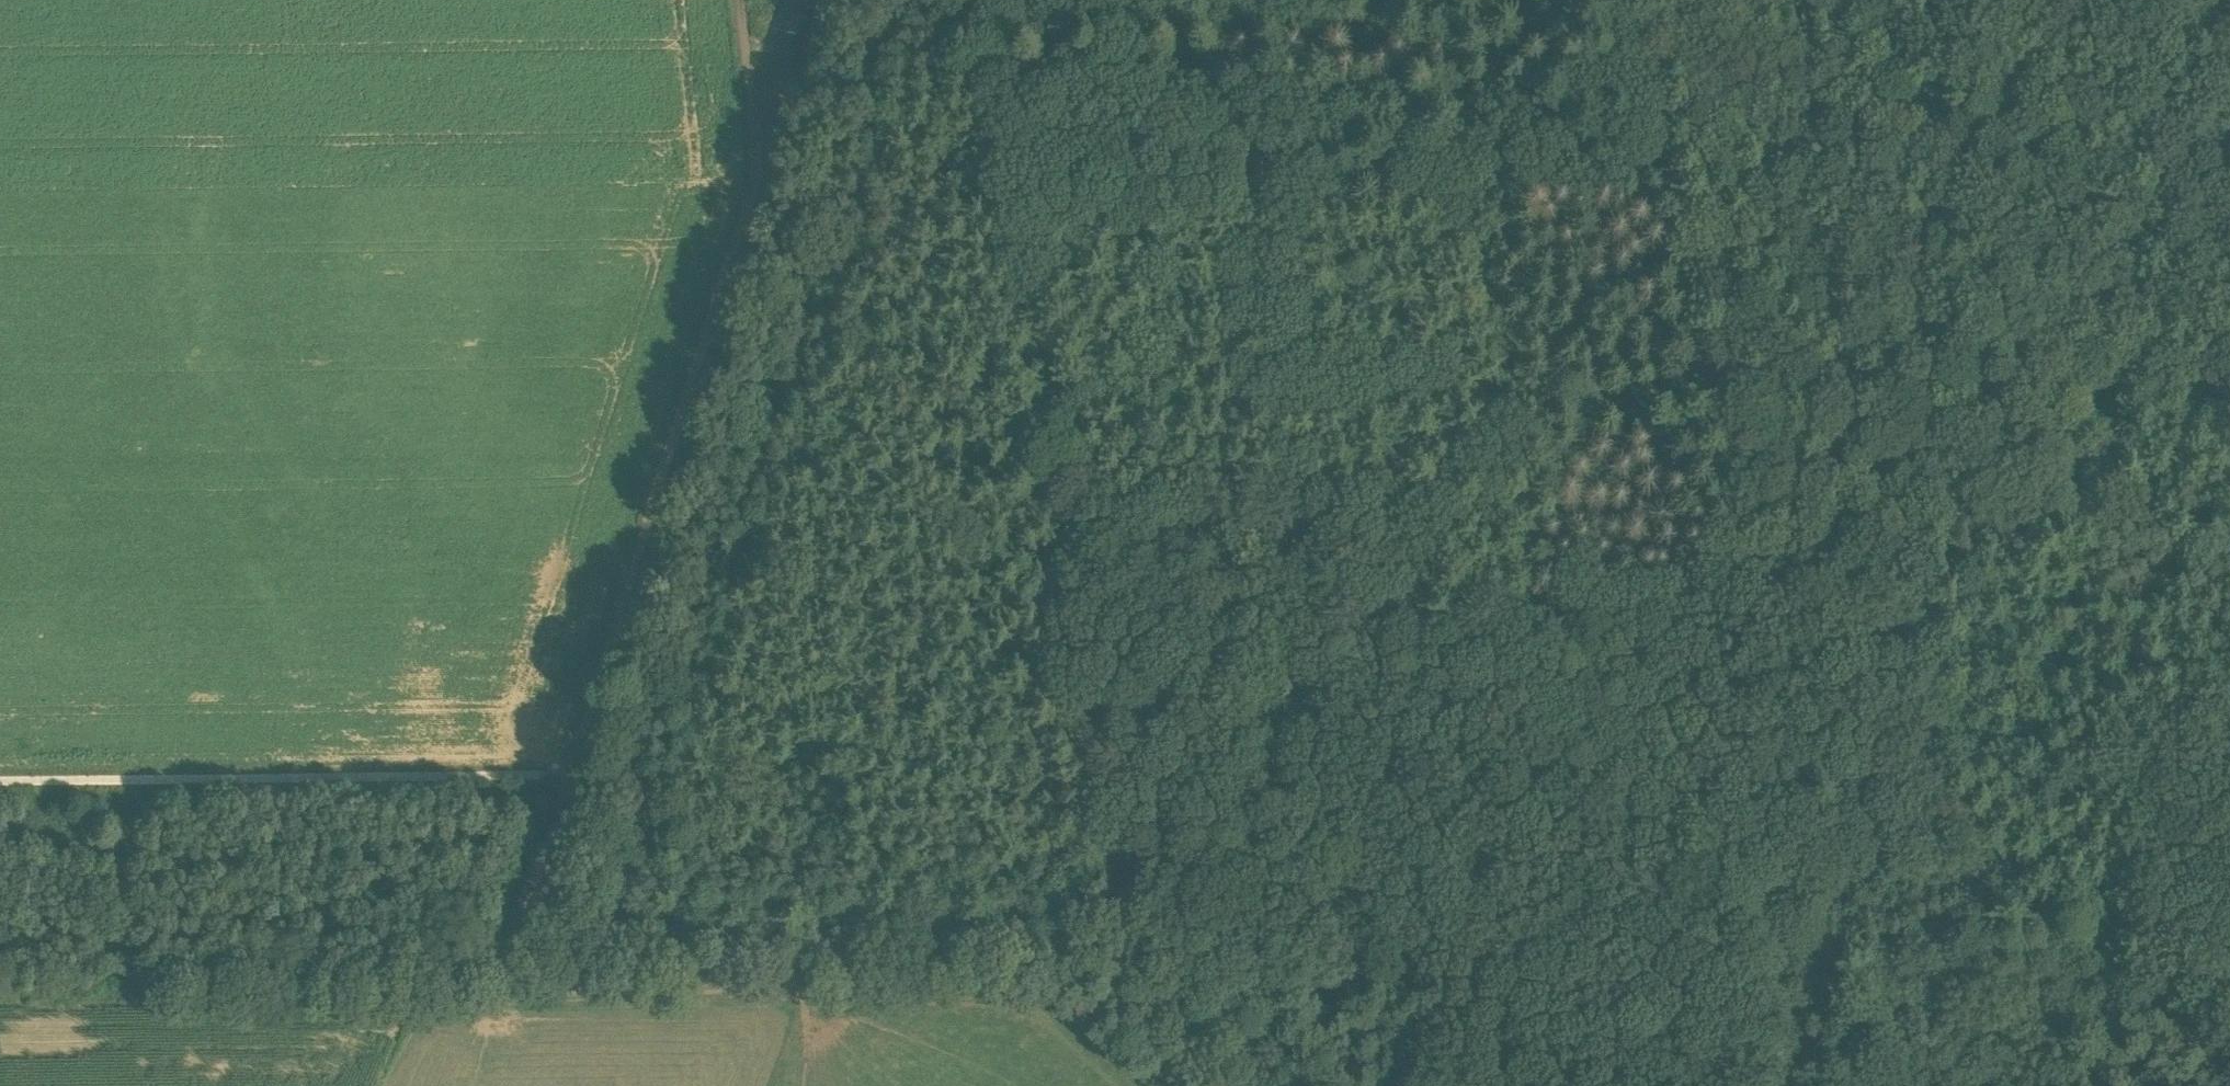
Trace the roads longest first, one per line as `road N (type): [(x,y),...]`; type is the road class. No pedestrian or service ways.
road 1 (track): [(506,988),(1815,975)]
road 2 (track): [(506,988),(832,0)]
road 3 (track): [(1701,404),(1048,417)]
road 4 (track): [(1815,975),(1701,404)]
road 5 (track): [(1048,417),(1153,981)]
road 6 (track): [(2229,378),(2114,394),(1701,404)]
road 7 (track): [(967,0),(1048,417)]
road 8 (track): [(1632,0),(1701,404)]
road 9 (track): [(1815,975),(2044,976)]
road 10 (track): [(2044,976),(2229,977)]
road 11 (track): [(2044,976),(2029,1009),(1949,1085)]

